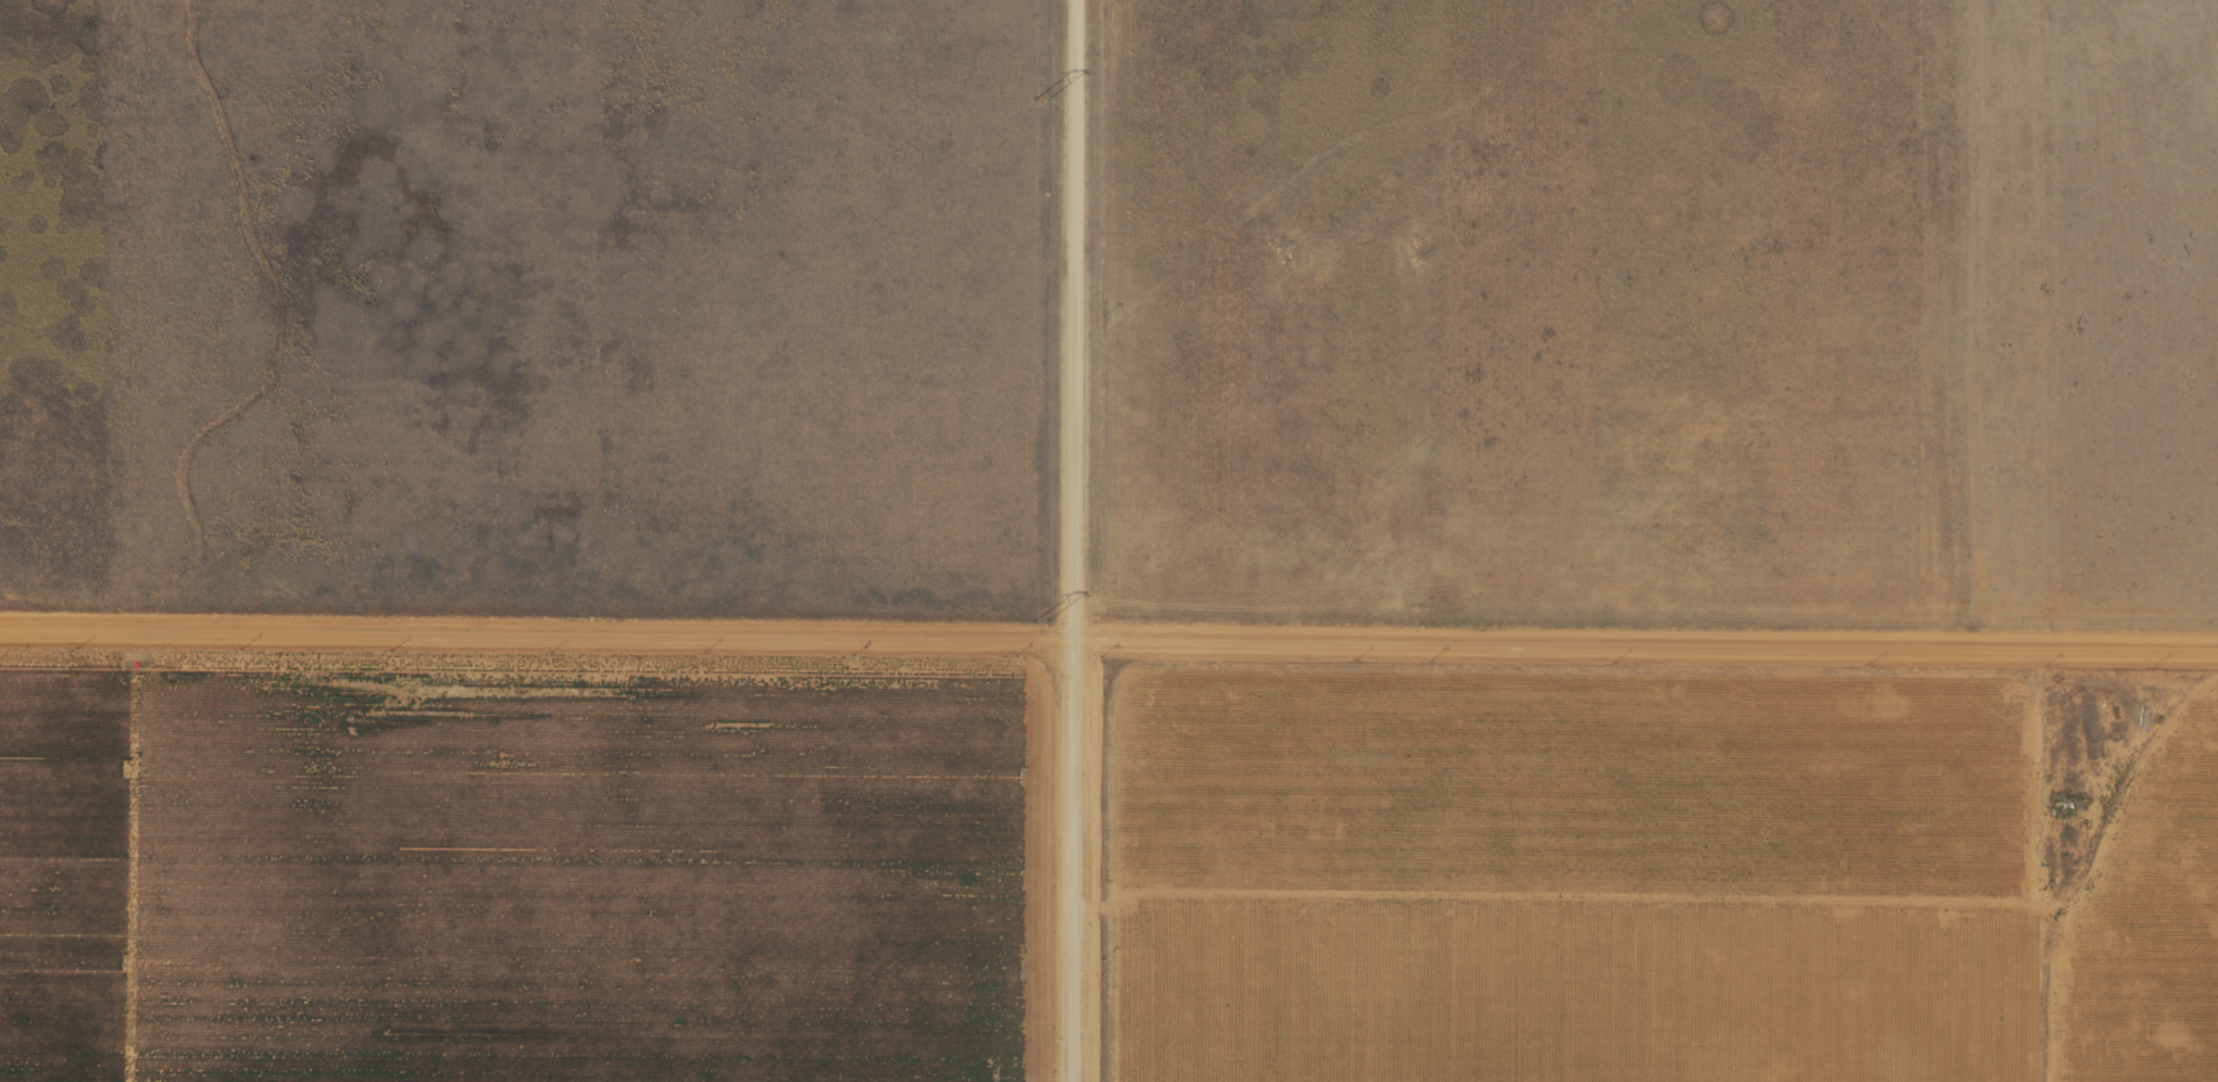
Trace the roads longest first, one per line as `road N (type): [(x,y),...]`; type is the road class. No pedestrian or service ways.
road 1 (residential): [(2217,644),(0,627)]
road 2 (residential): [(1093,1081),(1099,0)]
road 3 (residential): [(1983,640),(1994,0)]

